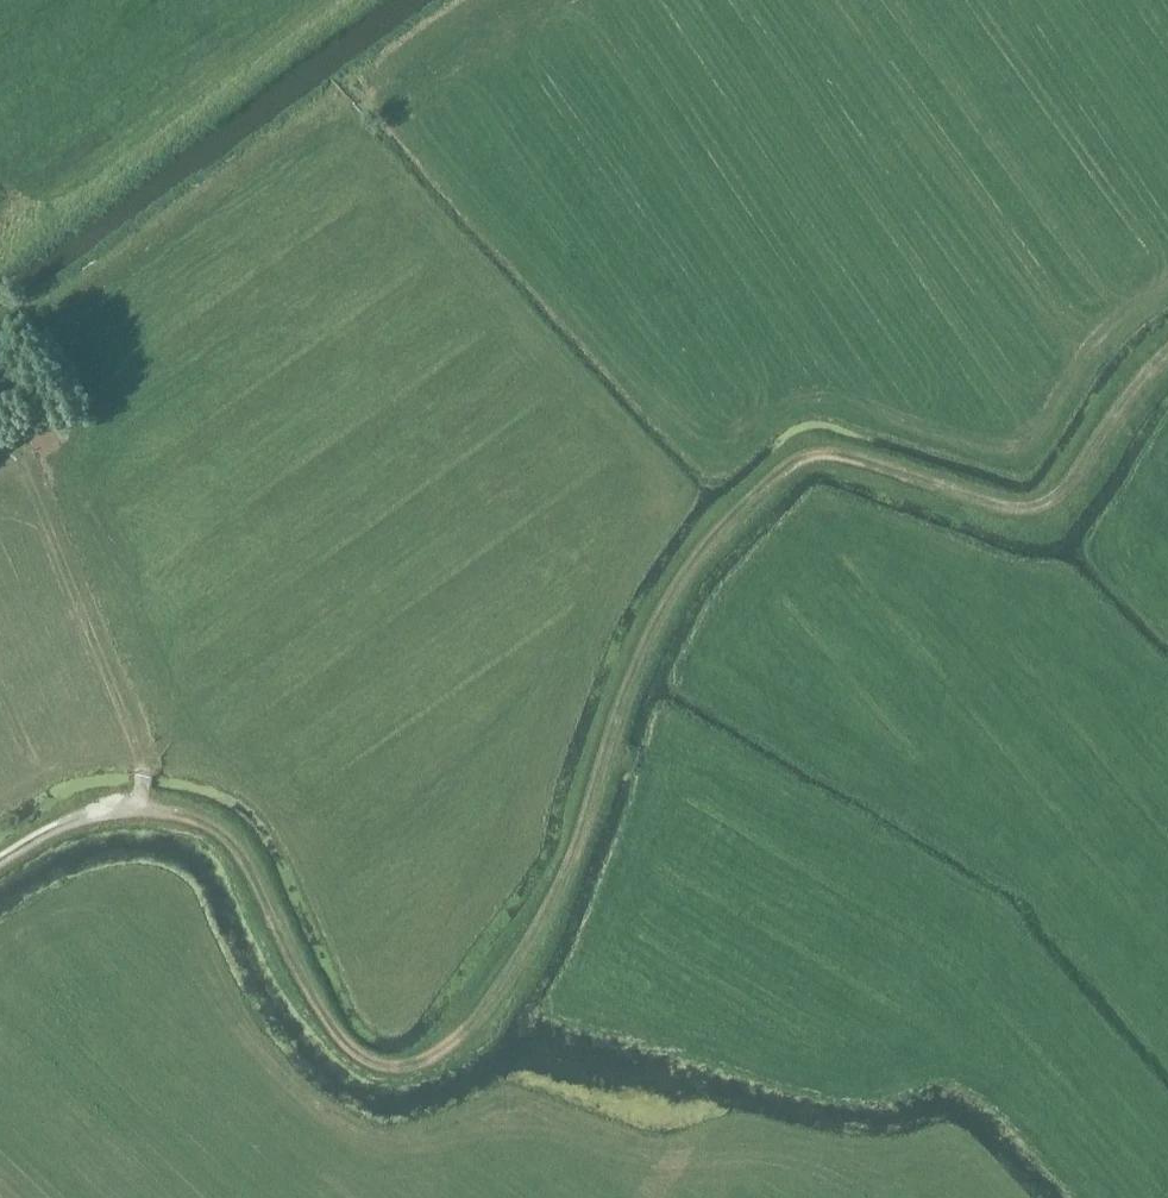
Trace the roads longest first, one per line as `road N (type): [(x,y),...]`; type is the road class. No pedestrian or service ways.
road 1 (track): [(6,445),(145,771),(137,810)]
road 2 (track): [(0,859),(103,810),(132,810)]

